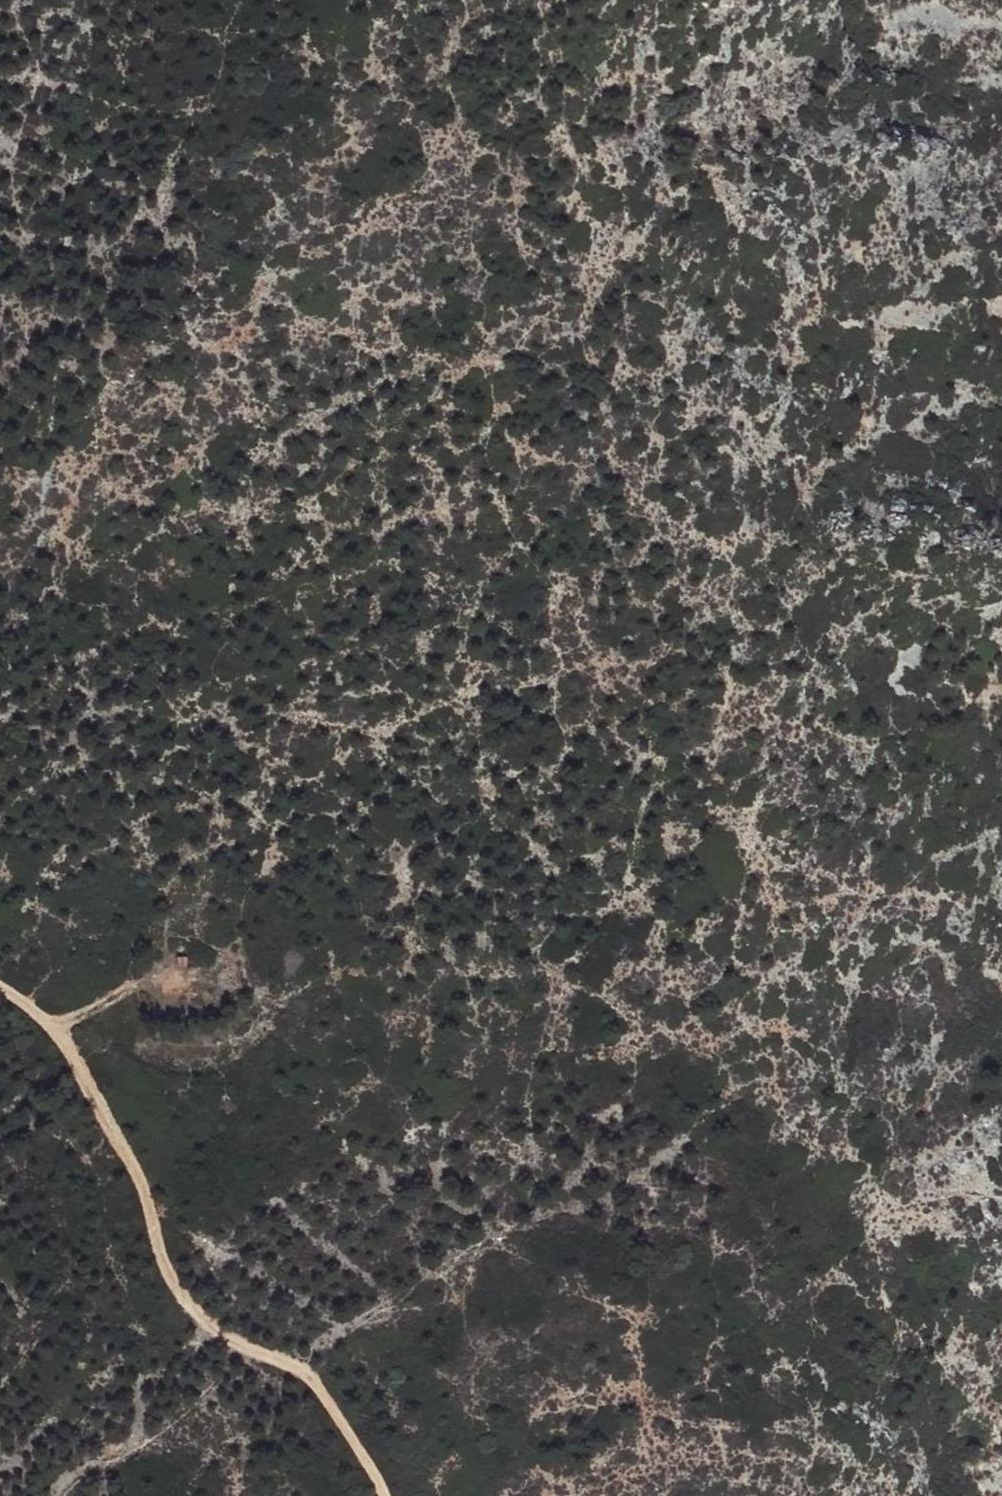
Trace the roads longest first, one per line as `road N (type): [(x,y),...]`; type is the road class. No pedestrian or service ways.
road 1 (track): [(458,0),(512,329),(561,735),(572,908),(562,1087),(520,1342),(482,1495)]
road 2 (track): [(384,1495),(302,1372),(210,1328),(119,1134),(37,1010),(0,984)]

